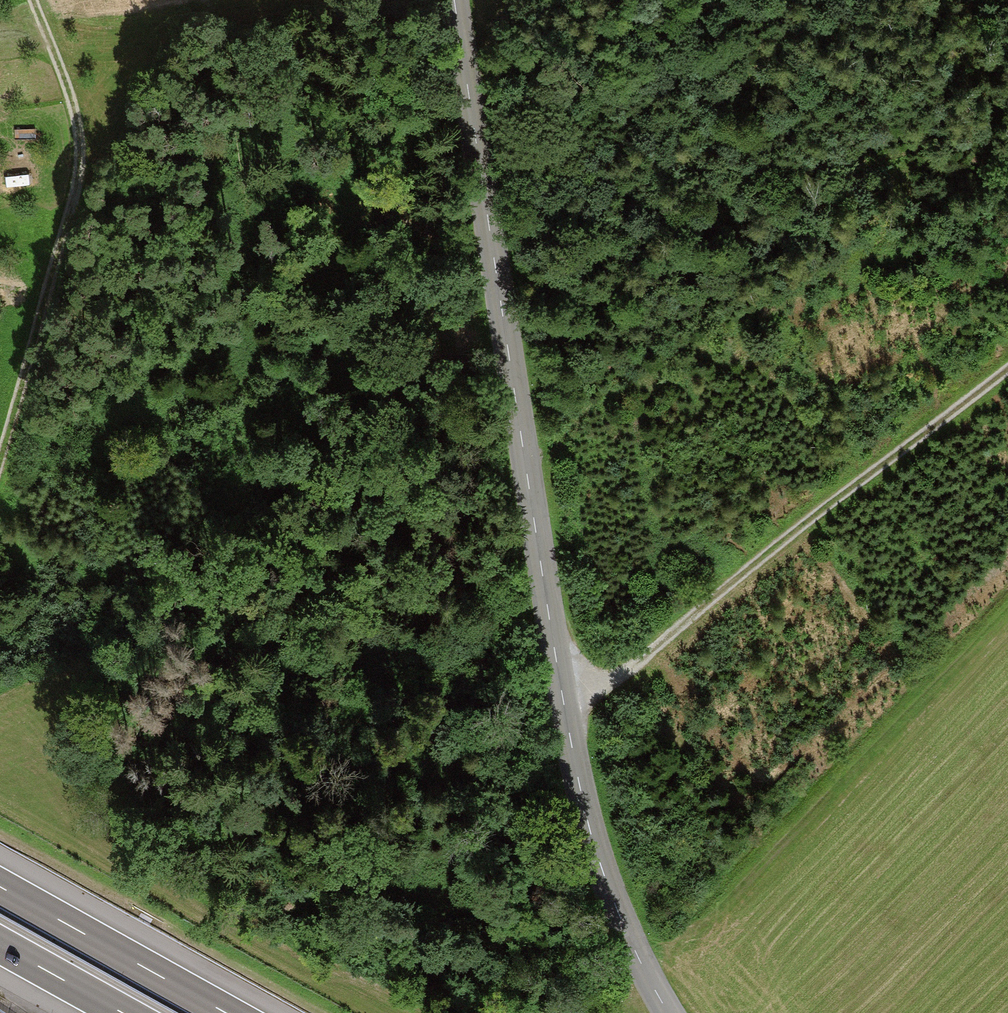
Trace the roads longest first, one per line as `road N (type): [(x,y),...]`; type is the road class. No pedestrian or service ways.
road 1 (tertiary): [(666,1012),(629,943),(569,748),(452,0)]
road 2 (track): [(1007,371),(569,748)]
road 3 (track): [(32,0),(82,155),(0,402)]
road 4 (motorway): [(227,1012),(0,887)]
road 5 (motorway): [(0,945),(123,1012)]

